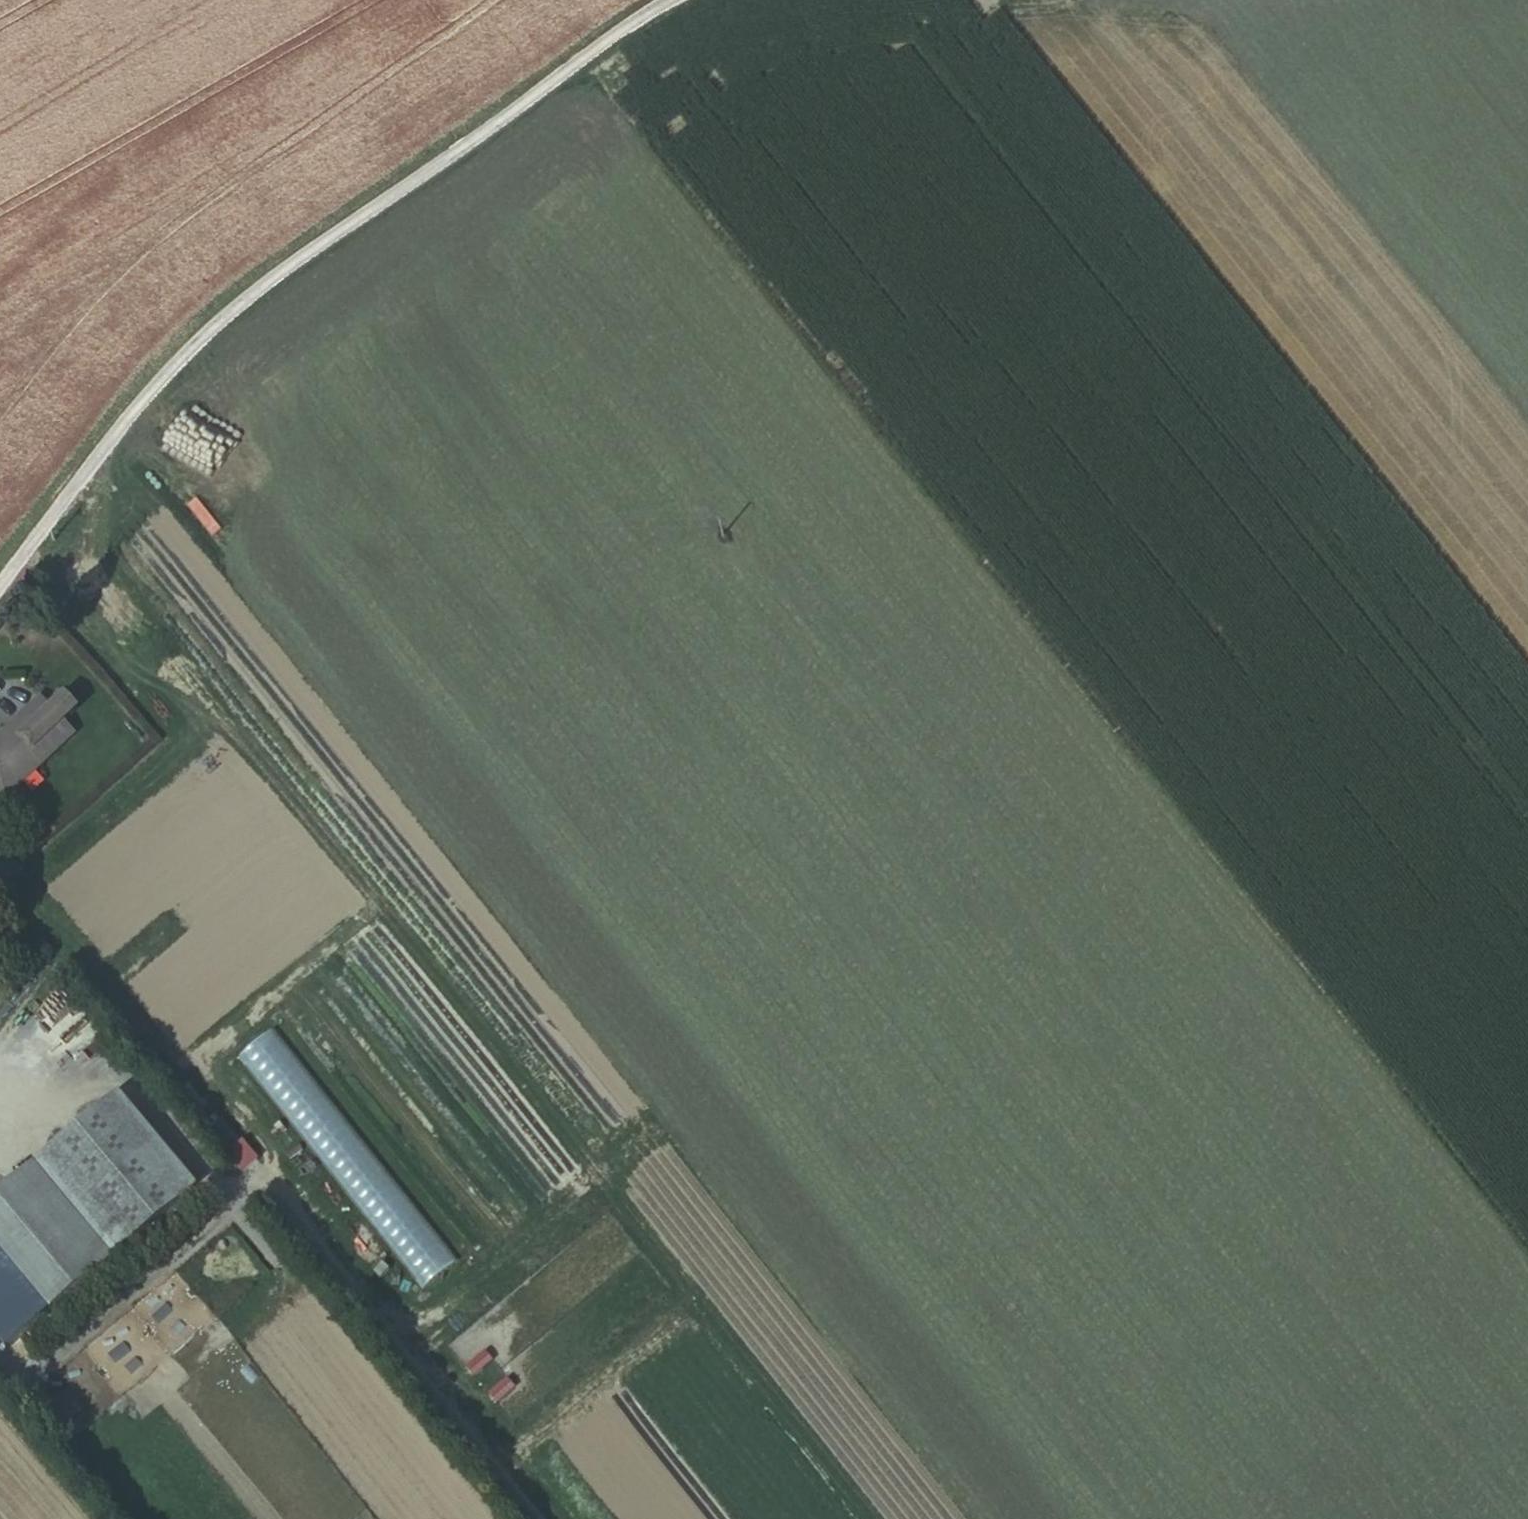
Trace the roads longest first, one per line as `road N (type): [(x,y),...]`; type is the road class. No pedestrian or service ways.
road 1 (tertiary): [(0,592),(194,345),(299,260),(666,0)]

